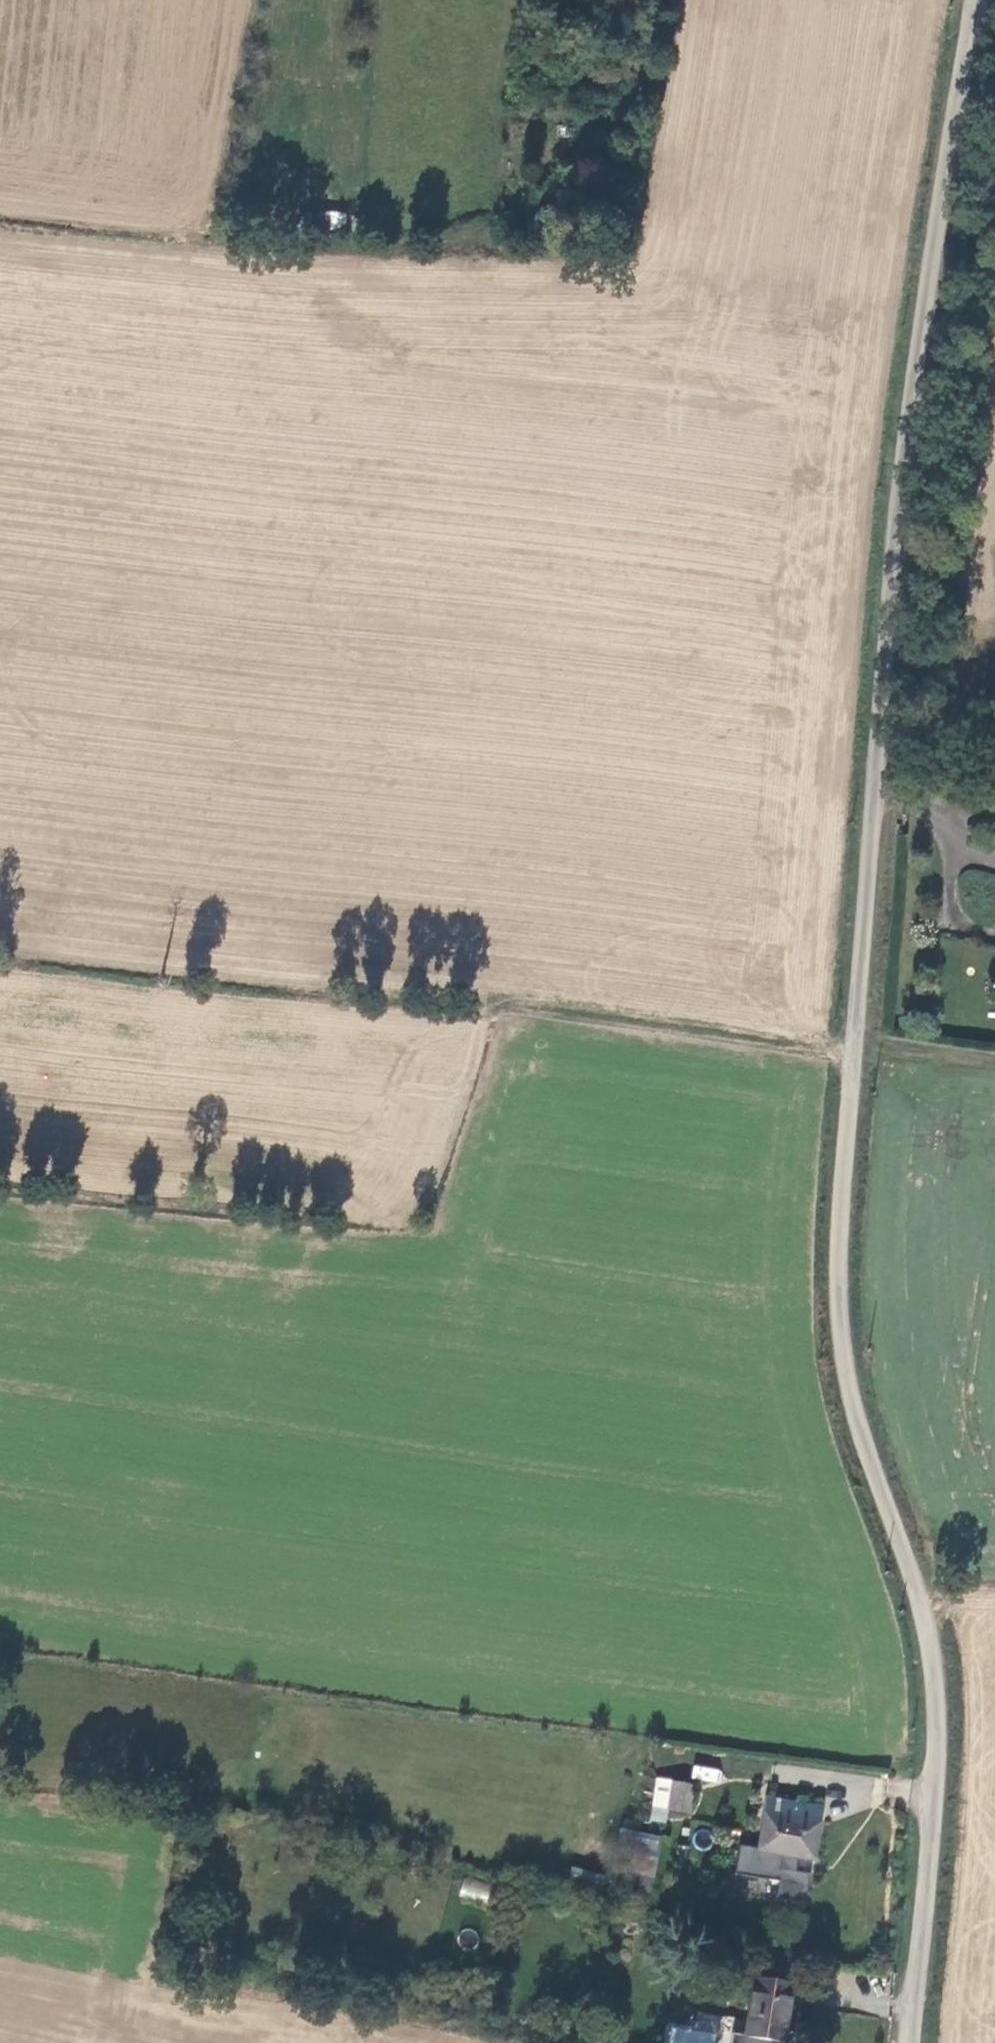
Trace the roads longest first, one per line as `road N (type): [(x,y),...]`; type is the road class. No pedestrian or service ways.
road 1 (unclassified): [(913,2042),(934,1695),(925,1612),(850,1402),(836,1236),(899,468),(978,0)]

